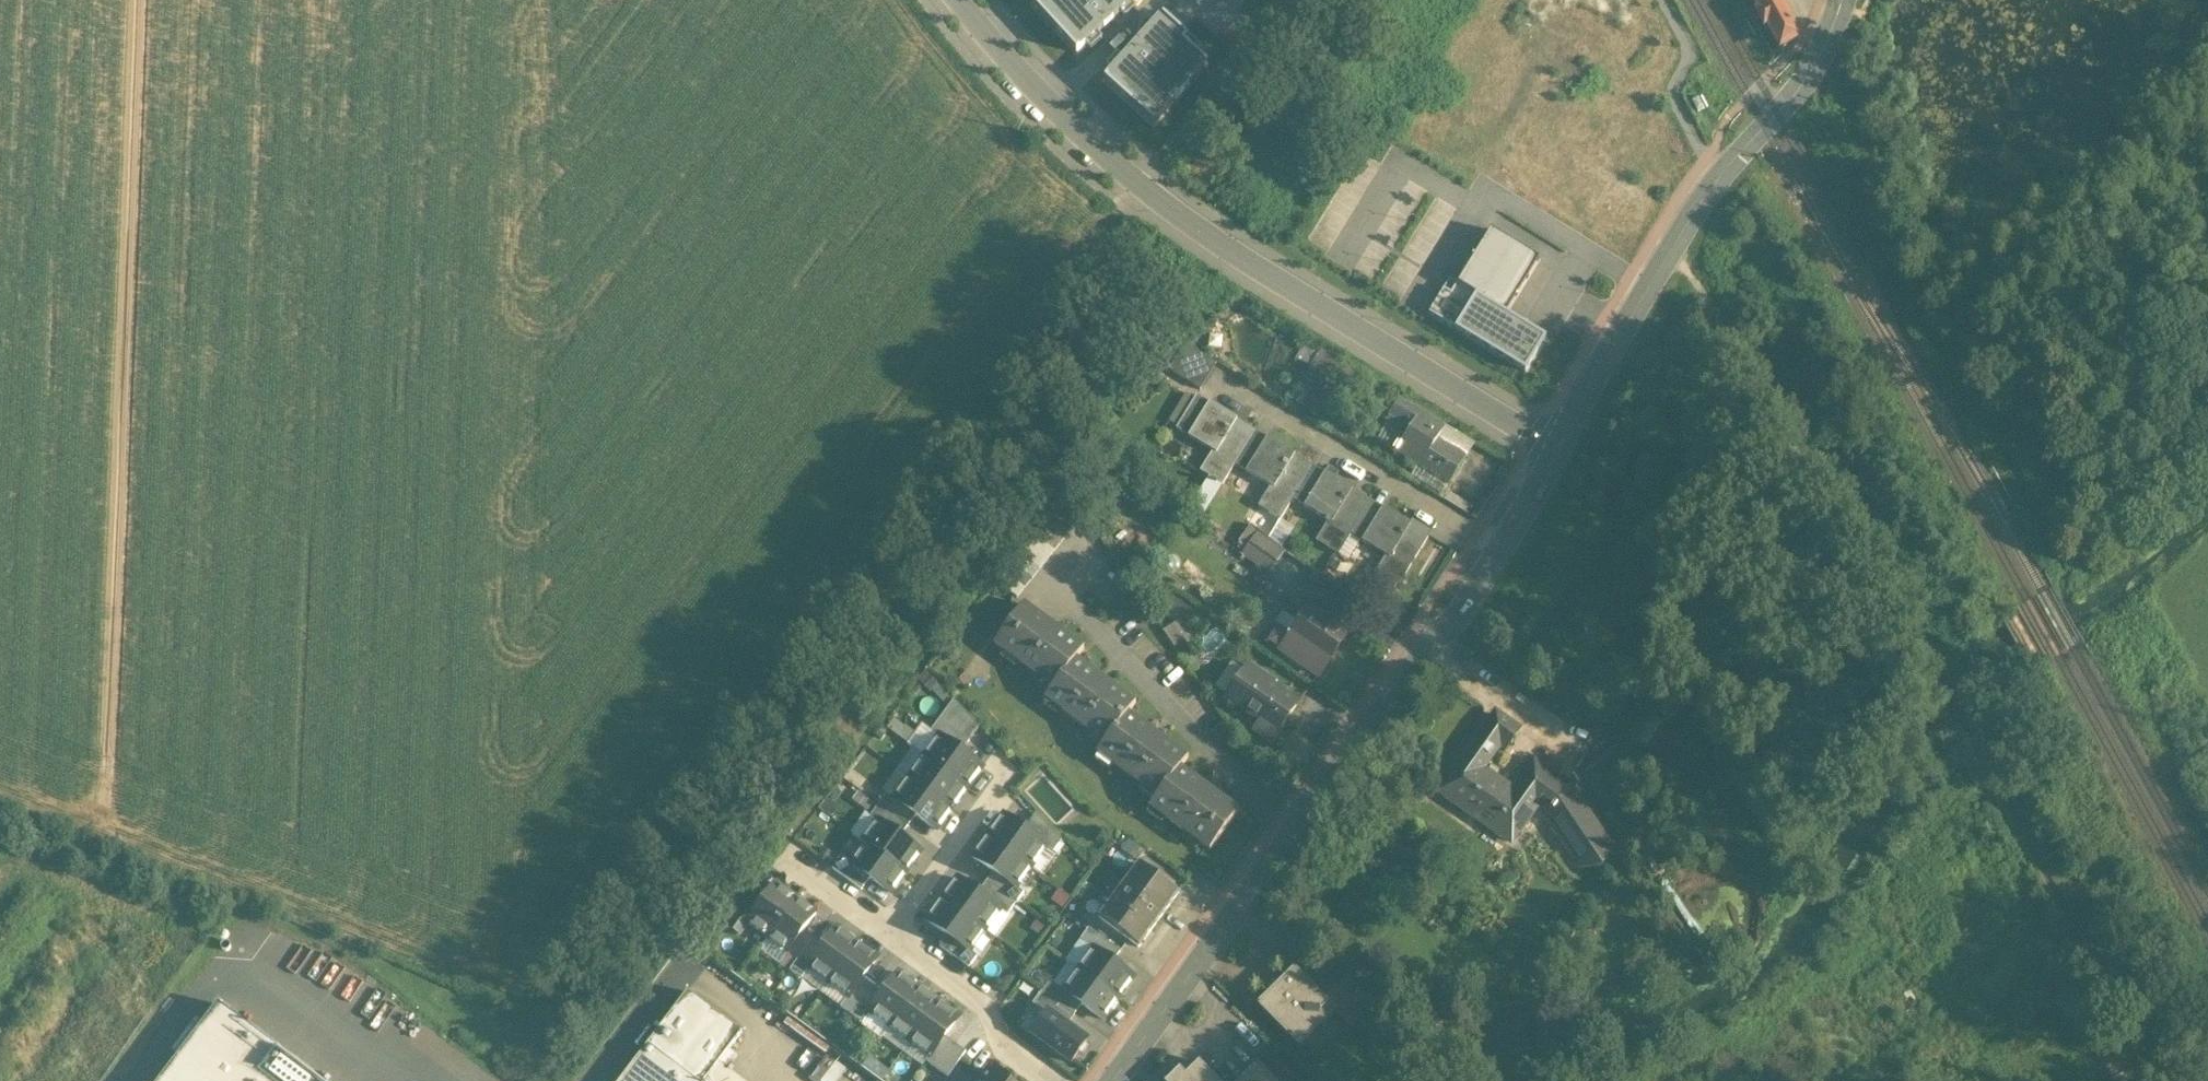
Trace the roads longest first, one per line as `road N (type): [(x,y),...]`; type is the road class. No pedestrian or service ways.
road 1 (residential): [(1558,450),(1203,232),(1055,113),(956,0)]
road 2 (tertiary): [(1503,547),(1113,1080)]
road 3 (tertiary): [(1842,0),(1802,88),(1686,224),(1558,450)]
road 4 (residential): [(1503,547),(1270,407)]
road 5 (residential): [(1047,1080),(1004,1048),(986,1006),(889,938)]
road 6 (residential): [(889,938),(1003,779)]

